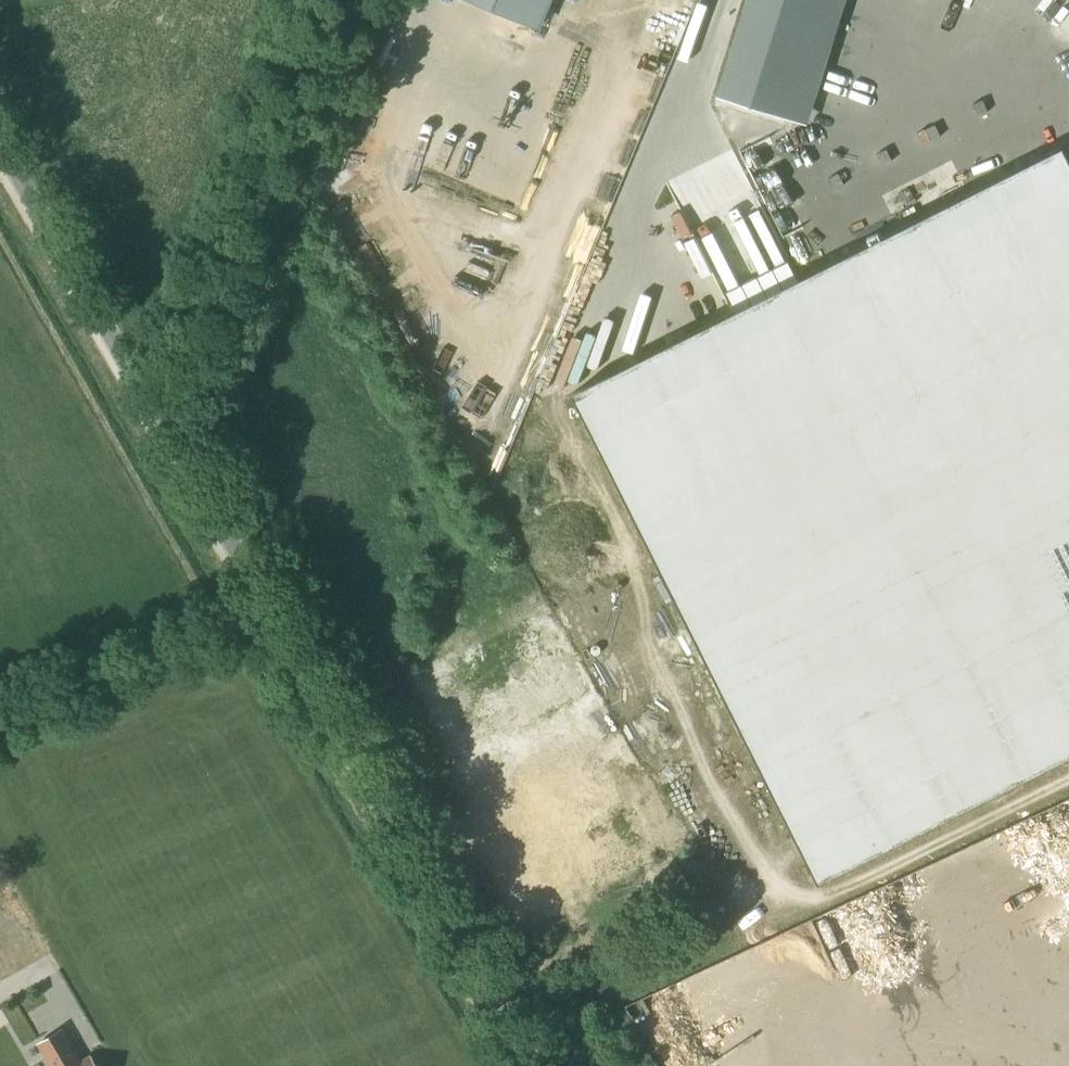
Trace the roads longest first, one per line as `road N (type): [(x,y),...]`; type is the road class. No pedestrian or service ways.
road 1 (unclassified): [(534,1065),(0,135)]

